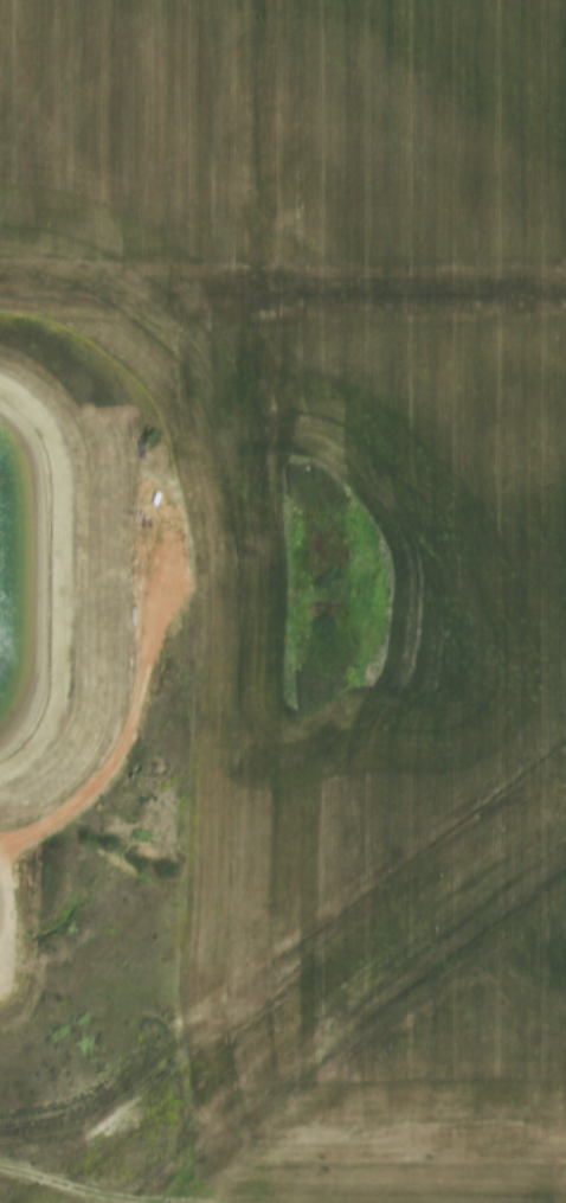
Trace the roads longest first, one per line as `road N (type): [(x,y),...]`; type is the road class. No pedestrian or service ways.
road 1 (track): [(0,1173),(220,1202)]

